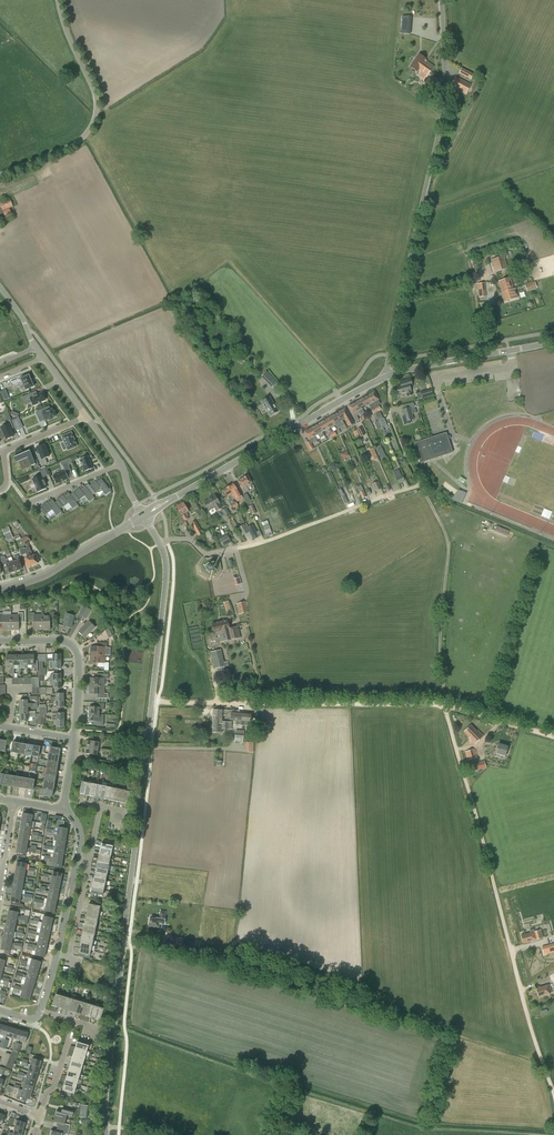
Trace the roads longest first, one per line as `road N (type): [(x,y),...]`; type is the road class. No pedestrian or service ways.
road 1 (secondary): [(106,1134),(167,573),(161,544)]
road 2 (track): [(553,1097),(444,704)]
road 3 (unclassified): [(388,376),(442,102),(439,0)]
road 4 (track): [(444,704),(439,646),(448,543),(392,422),(388,376)]
road 5 (track): [(444,704),(157,702)]
road 6 (secondary): [(144,516),(388,376)]
road 7 (unclassified): [(0,175),(82,141),(97,112),(58,0)]
road 8 (track): [(239,549),(421,484)]
road 9 (secondary): [(388,376),(553,343)]
road 10 (residential): [(74,738),(76,650),(58,640),(0,642)]
road 11 (secondary): [(0,590),(40,578),(144,516)]

